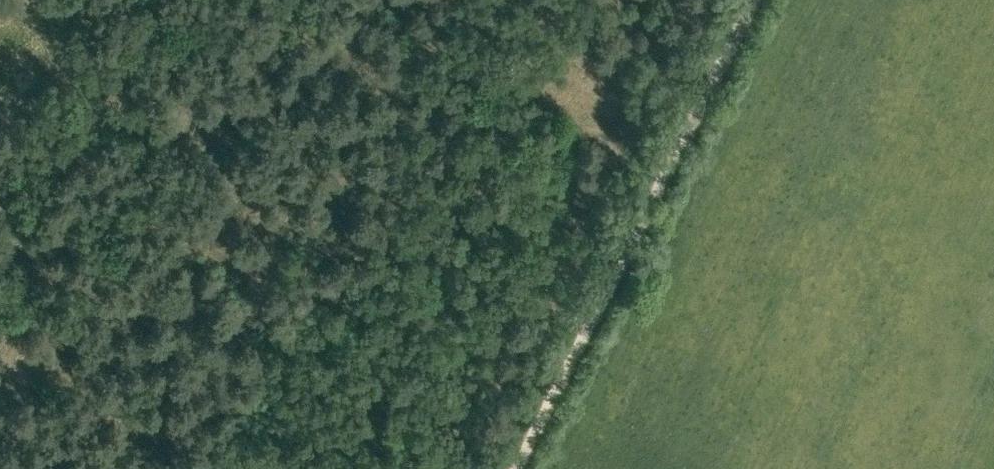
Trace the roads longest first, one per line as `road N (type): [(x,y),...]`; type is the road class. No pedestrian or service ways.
road 1 (track): [(755,0),(522,468)]

